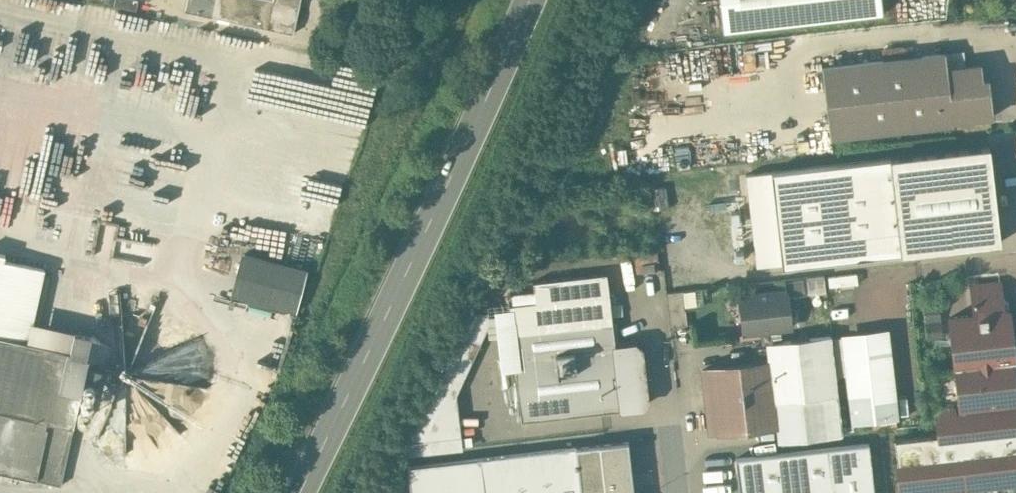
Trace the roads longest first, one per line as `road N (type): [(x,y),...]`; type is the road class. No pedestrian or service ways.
road 1 (secondary): [(297,492),(528,0)]
road 2 (residential): [(675,492),(655,324)]

